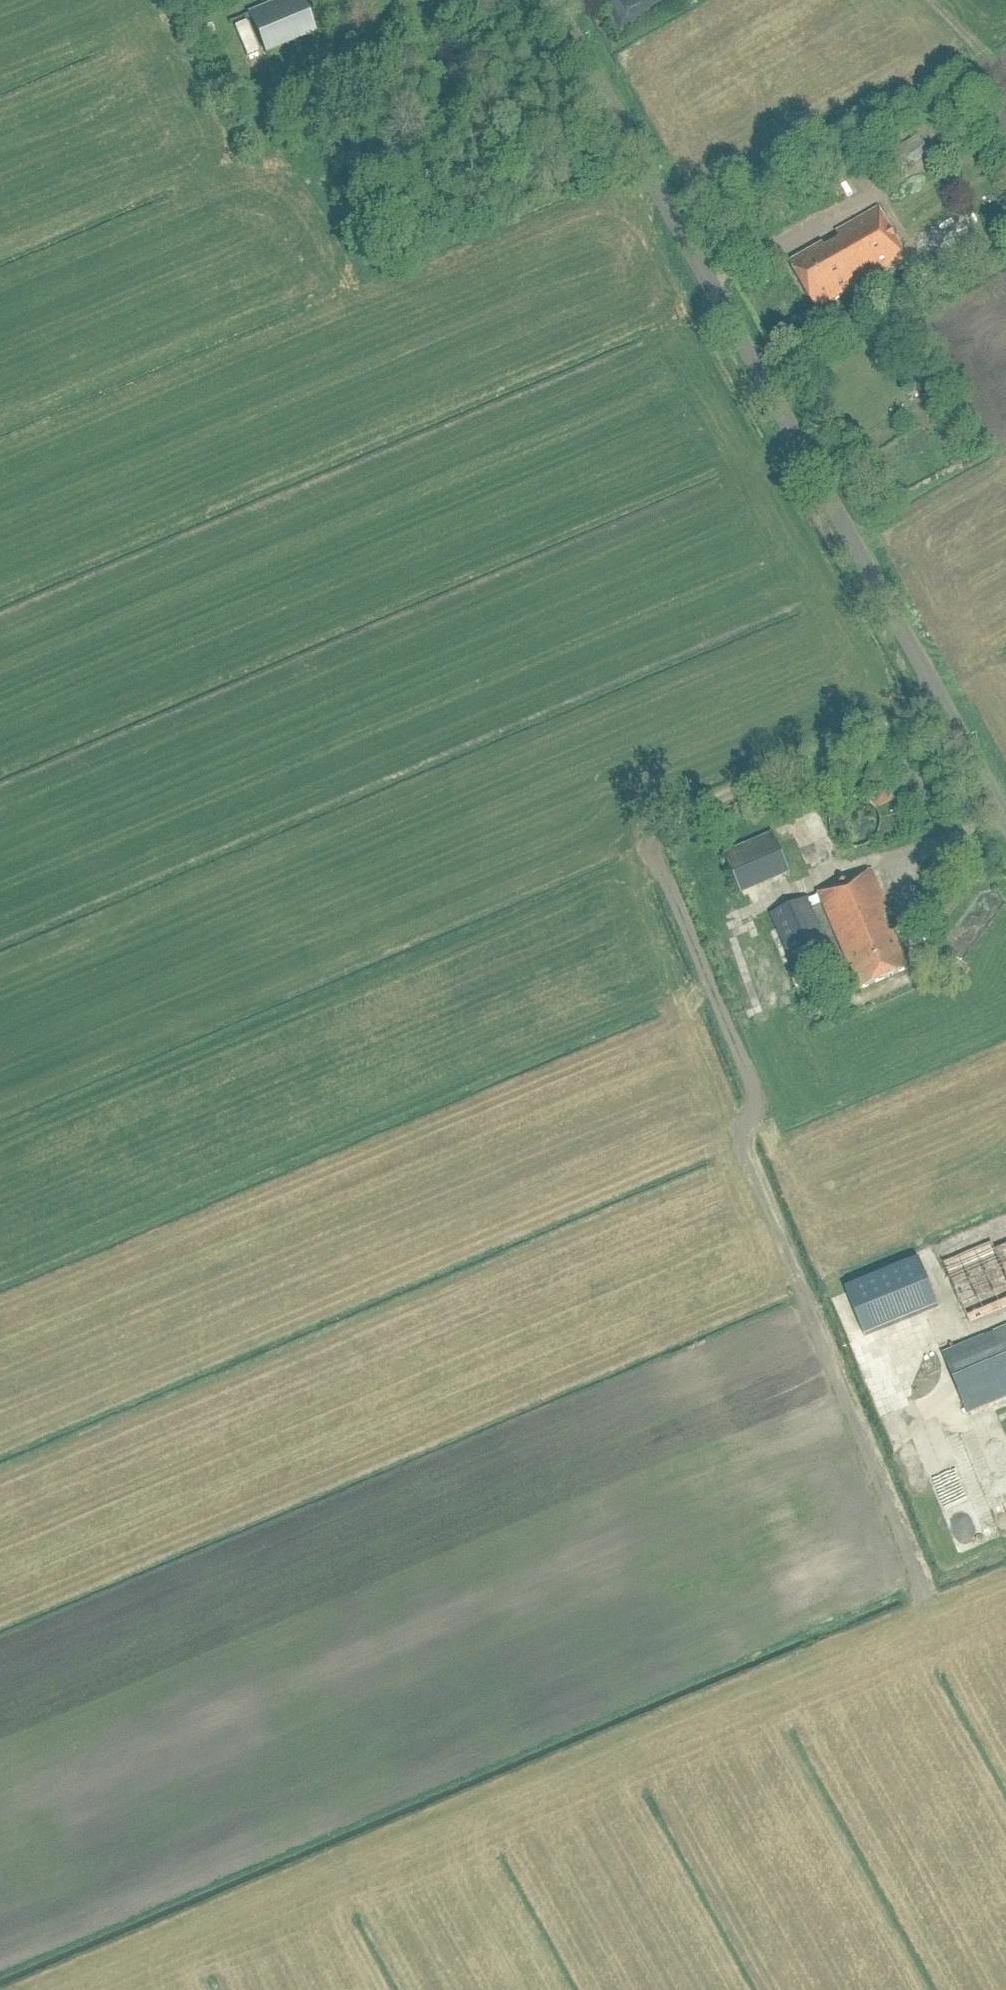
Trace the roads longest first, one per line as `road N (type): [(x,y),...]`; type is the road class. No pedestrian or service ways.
road 1 (unclassified): [(1005,823),(550,0)]

